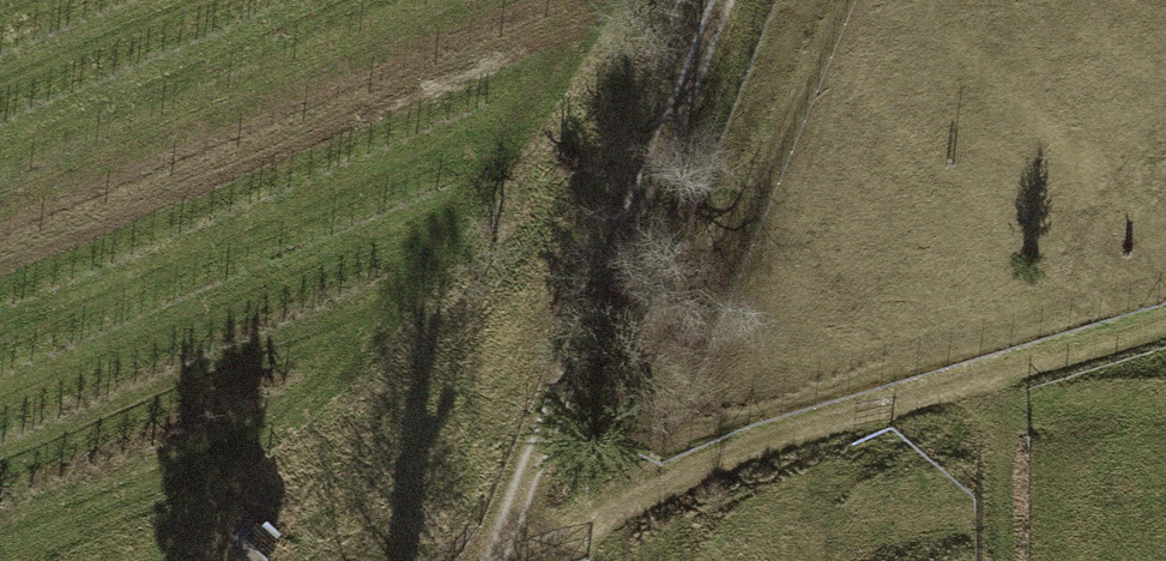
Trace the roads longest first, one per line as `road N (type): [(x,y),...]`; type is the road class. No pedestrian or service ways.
road 1 (track): [(504,560),(751,444),(1165,315)]
road 2 (track): [(496,560),(722,0)]

